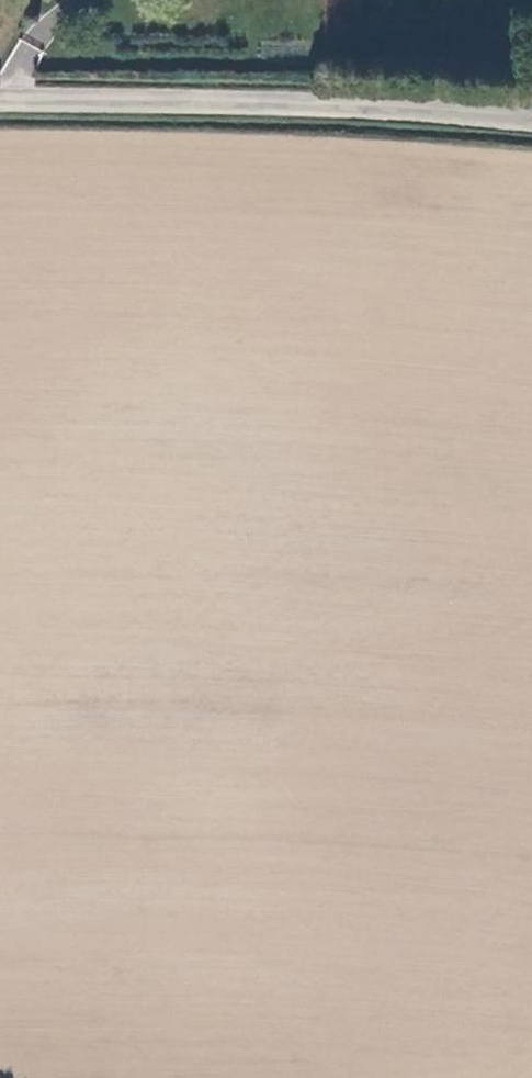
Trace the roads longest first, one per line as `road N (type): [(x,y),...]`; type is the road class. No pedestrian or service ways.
road 1 (tertiary): [(0,98),(403,106),(531,119)]

